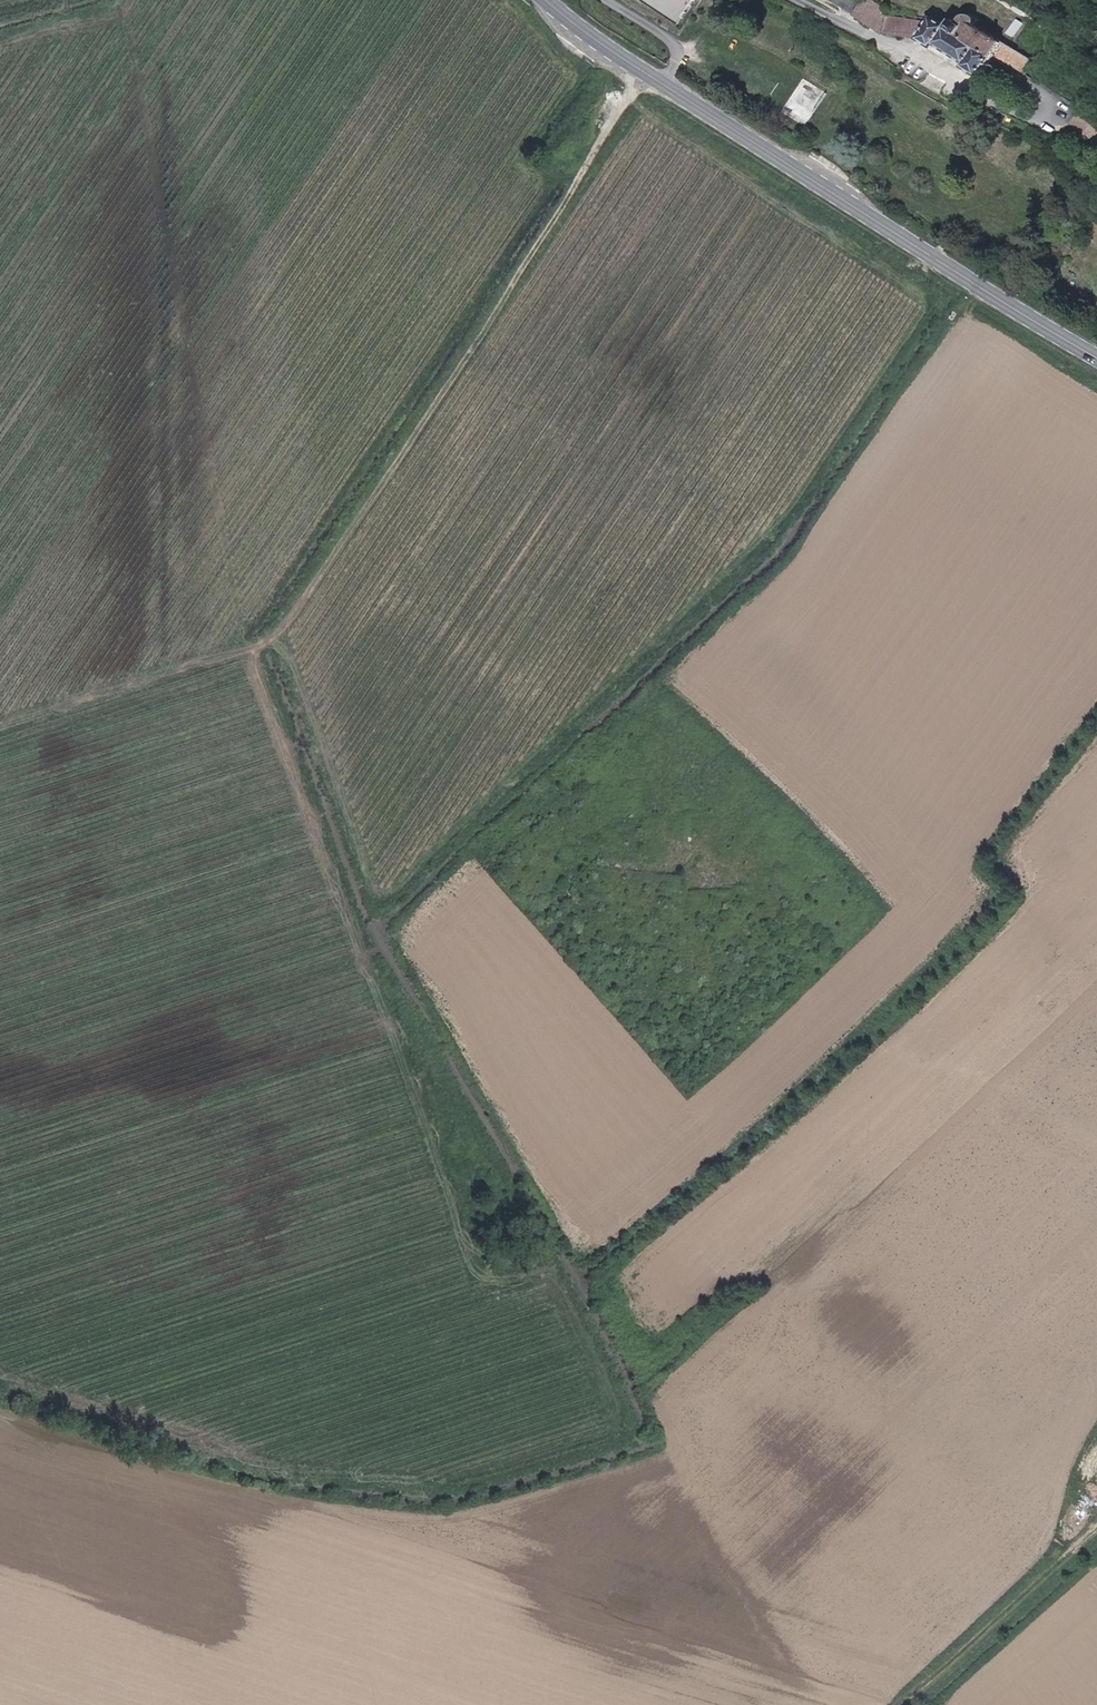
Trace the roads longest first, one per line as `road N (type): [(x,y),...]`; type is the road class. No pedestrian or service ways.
road 1 (track): [(646,70),(541,244),(279,628),(238,652)]
road 2 (primary): [(548,0),(985,291),(1096,356)]
road 3 (track): [(985,291),(804,548),(677,668),(663,709),(673,742)]
road 4 (unclassified): [(1096,1529),(903,1704)]

